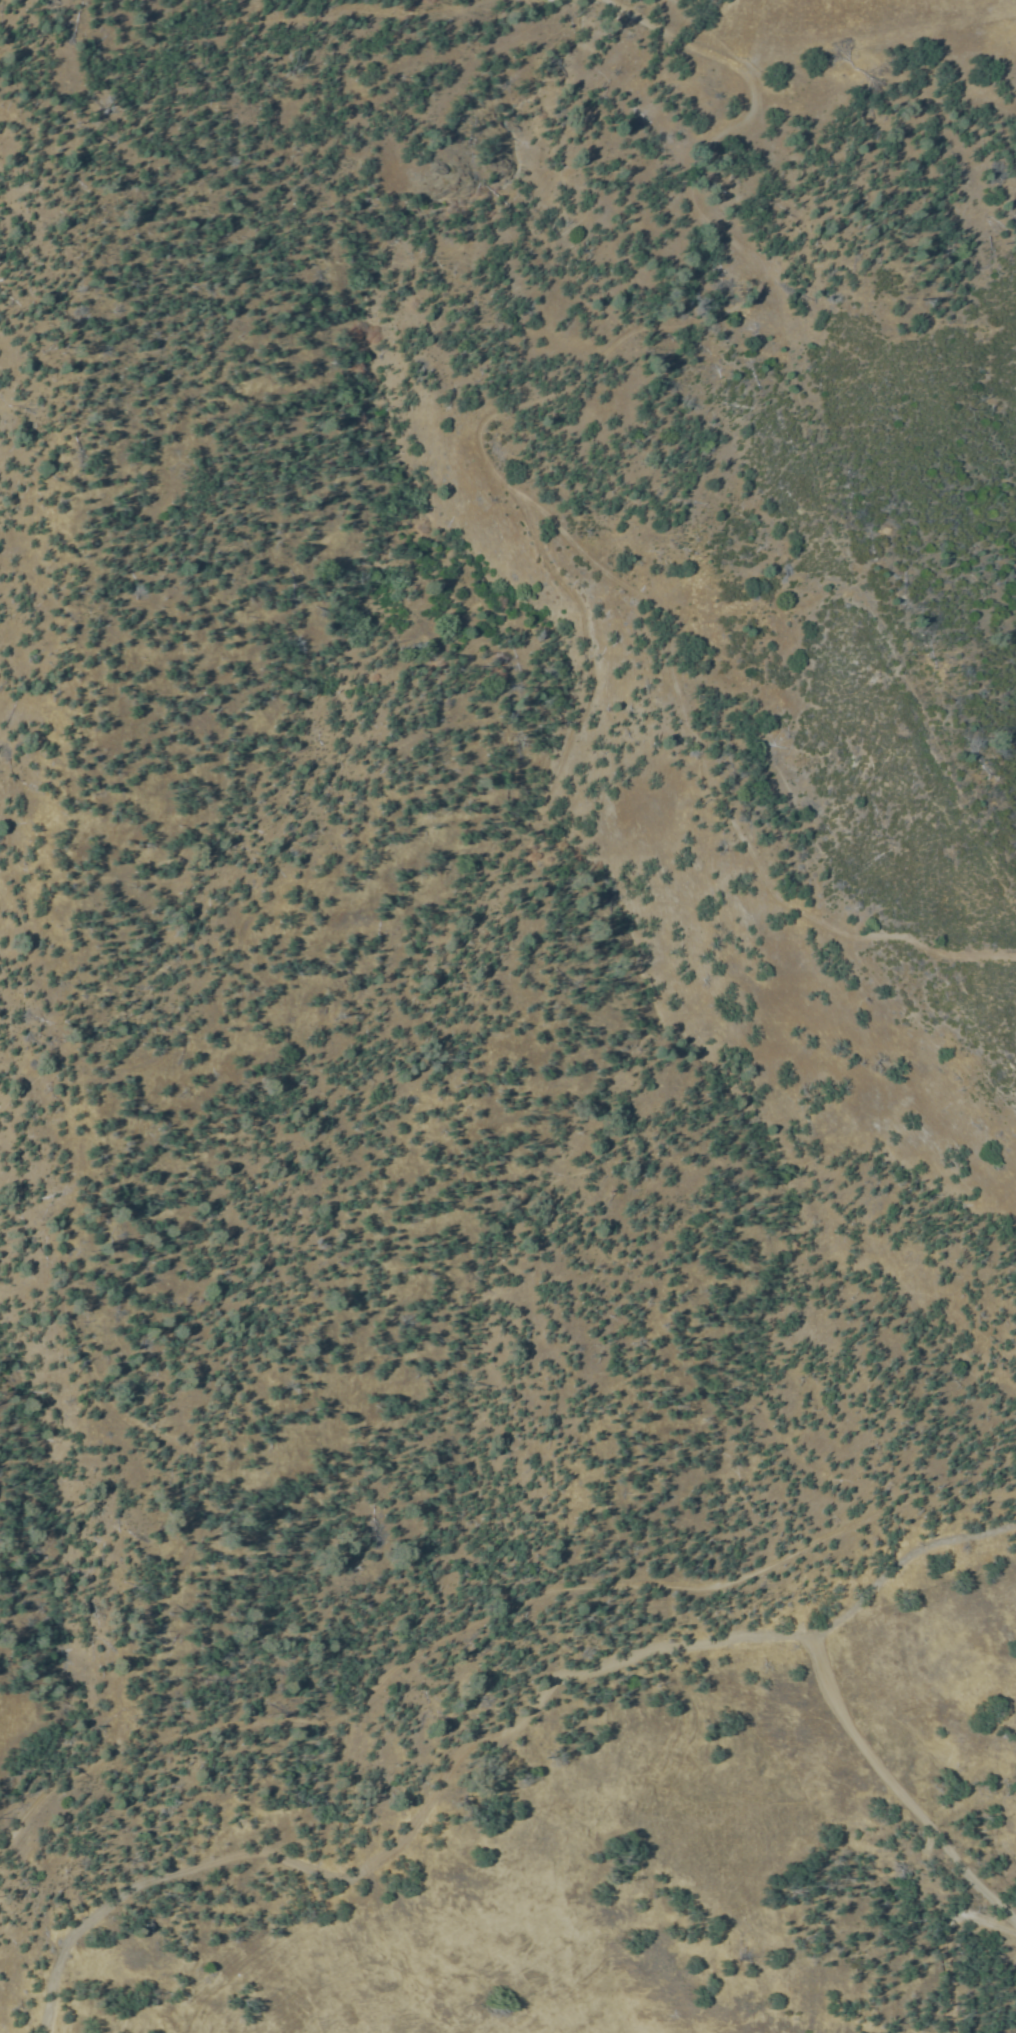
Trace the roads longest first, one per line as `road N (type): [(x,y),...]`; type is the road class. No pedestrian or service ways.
road 1 (track): [(809,1650),(740,1643),(558,1680),(501,1739),(456,1754),(407,1844),(363,1878),(313,1880),(266,1855),(122,1901),(54,1960),(31,2032)]
road 2 (track): [(212,0),(243,21),(591,2),(757,82)]
road 3 (track): [(1013,1926),(961,1881),(885,1789),(833,1712),(809,1650)]
road 4 (track): [(1013,1926),(959,1915),(945,1949),(940,2032)]

